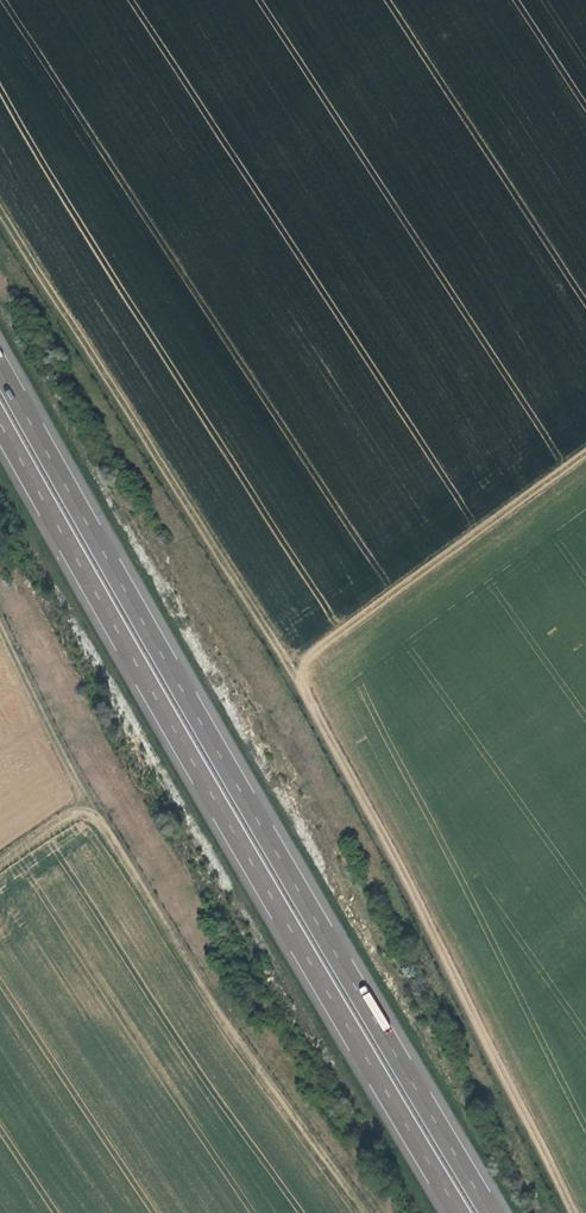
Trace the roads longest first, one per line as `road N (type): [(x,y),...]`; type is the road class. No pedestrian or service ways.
road 1 (track): [(568,1212),(295,668),(0,217)]
road 2 (motorway): [(498,1212),(0,356)]
road 3 (motorway): [(0,420),(194,763),(465,1212)]
road 4 (track): [(0,632),(52,747),(218,1016),(367,1212)]
road 5 (track): [(585,455),(295,668)]

